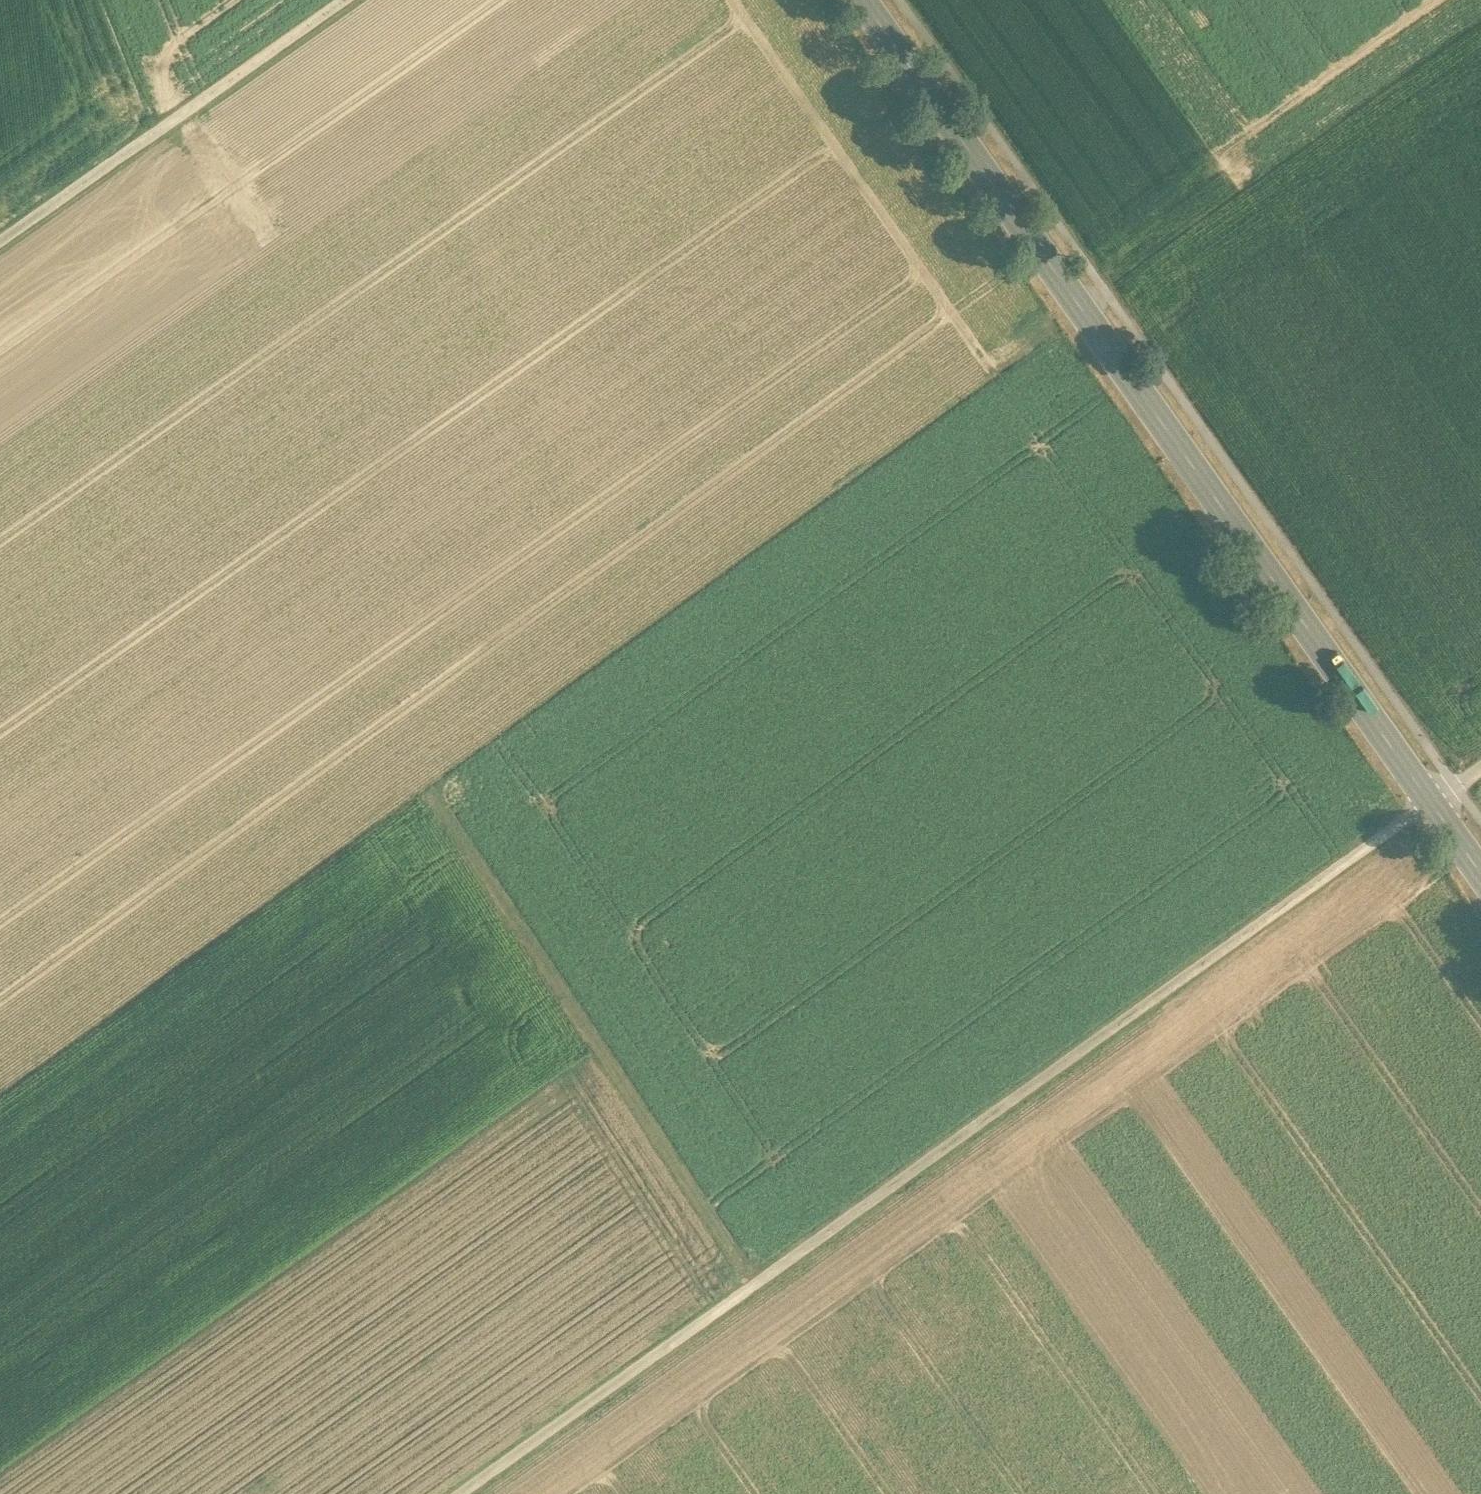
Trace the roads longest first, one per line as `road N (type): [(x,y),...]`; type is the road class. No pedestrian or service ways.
road 1 (unclassified): [(1431,800),(461,1493)]
road 2 (primary): [(871,0),(1431,800)]
road 3 (track): [(344,0),(0,242)]

